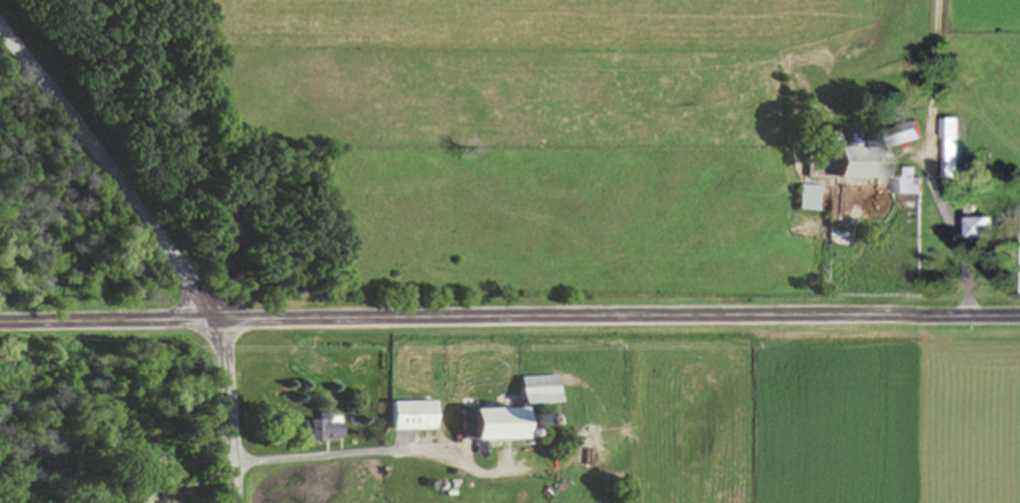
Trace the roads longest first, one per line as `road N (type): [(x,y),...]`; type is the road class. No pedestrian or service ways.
road 1 (secondary): [(0,324),(1019,320)]
road 2 (tertiary): [(236,502),(221,321),(0,23)]

